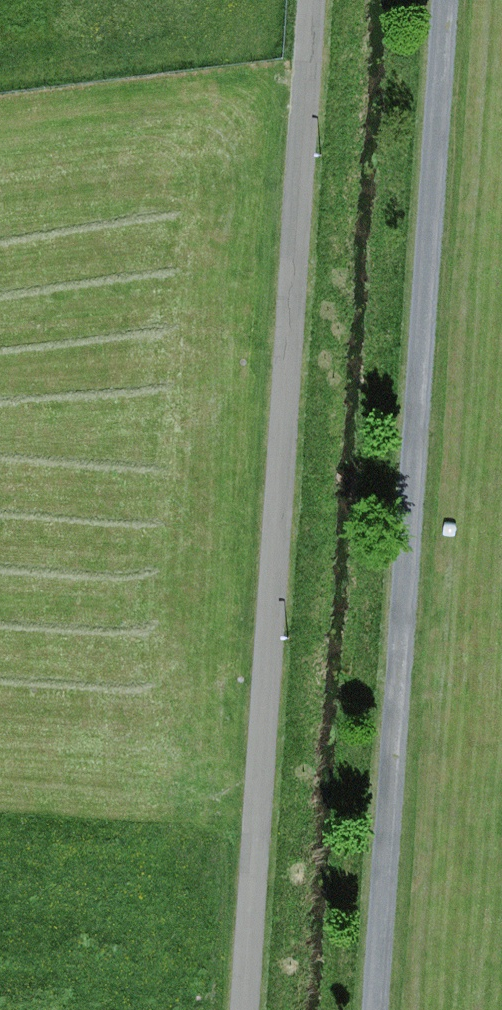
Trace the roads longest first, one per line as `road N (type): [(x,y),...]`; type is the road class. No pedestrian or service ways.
road 1 (residential): [(444,0),(376,1009)]
road 2 (residential): [(318,0),(254,1009)]

